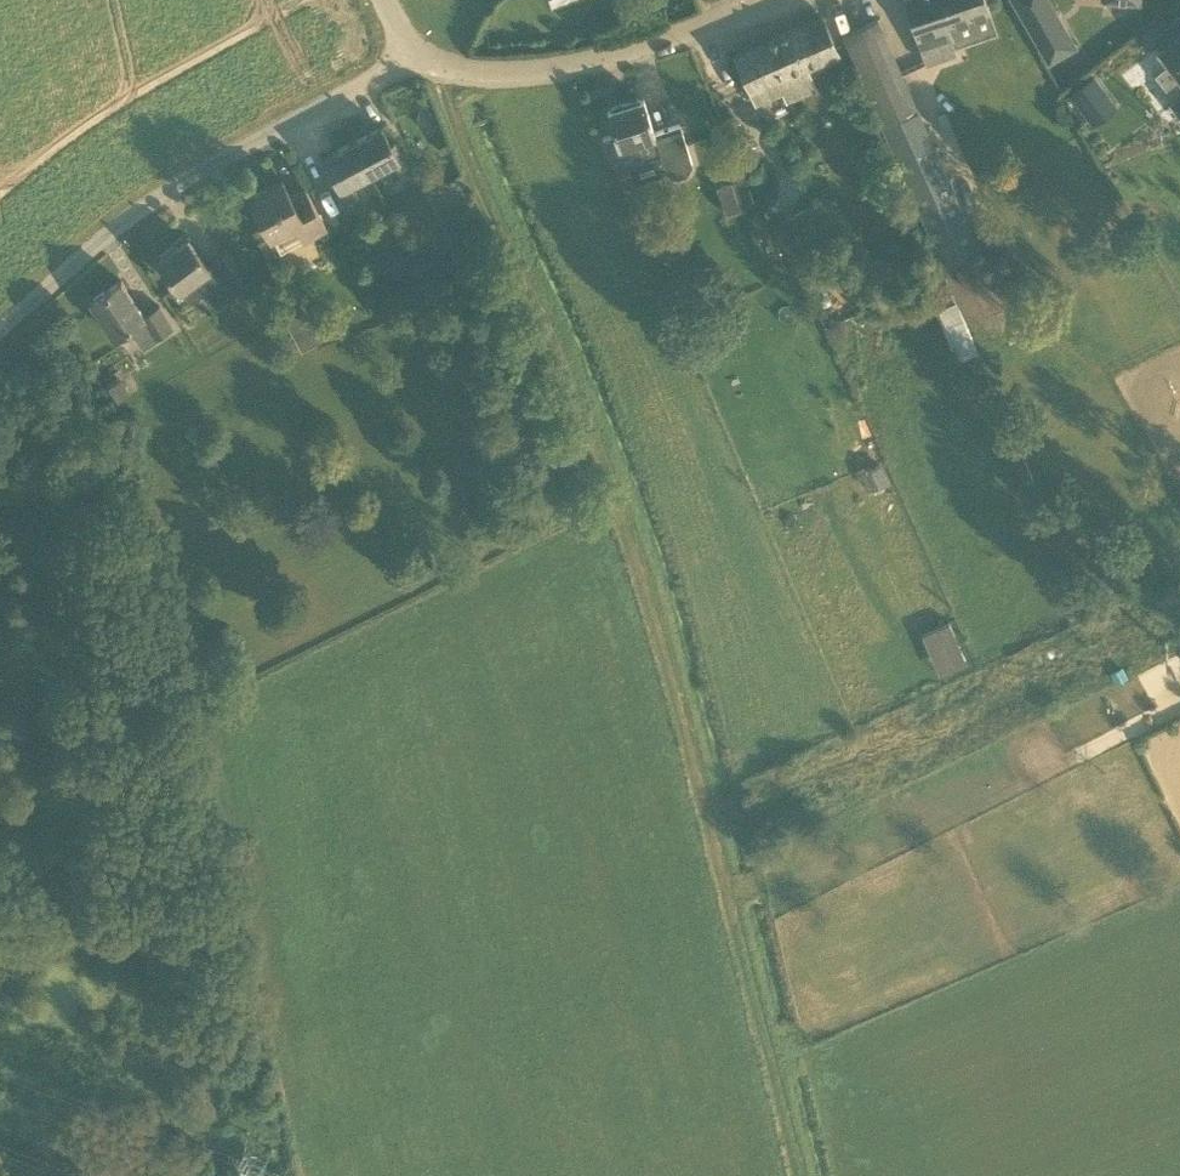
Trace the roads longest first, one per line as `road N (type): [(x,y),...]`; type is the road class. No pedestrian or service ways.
road 1 (unclassified): [(0,320),(142,201),(409,54)]
road 2 (residential): [(778,0),(605,58),(536,71),(443,66)]

